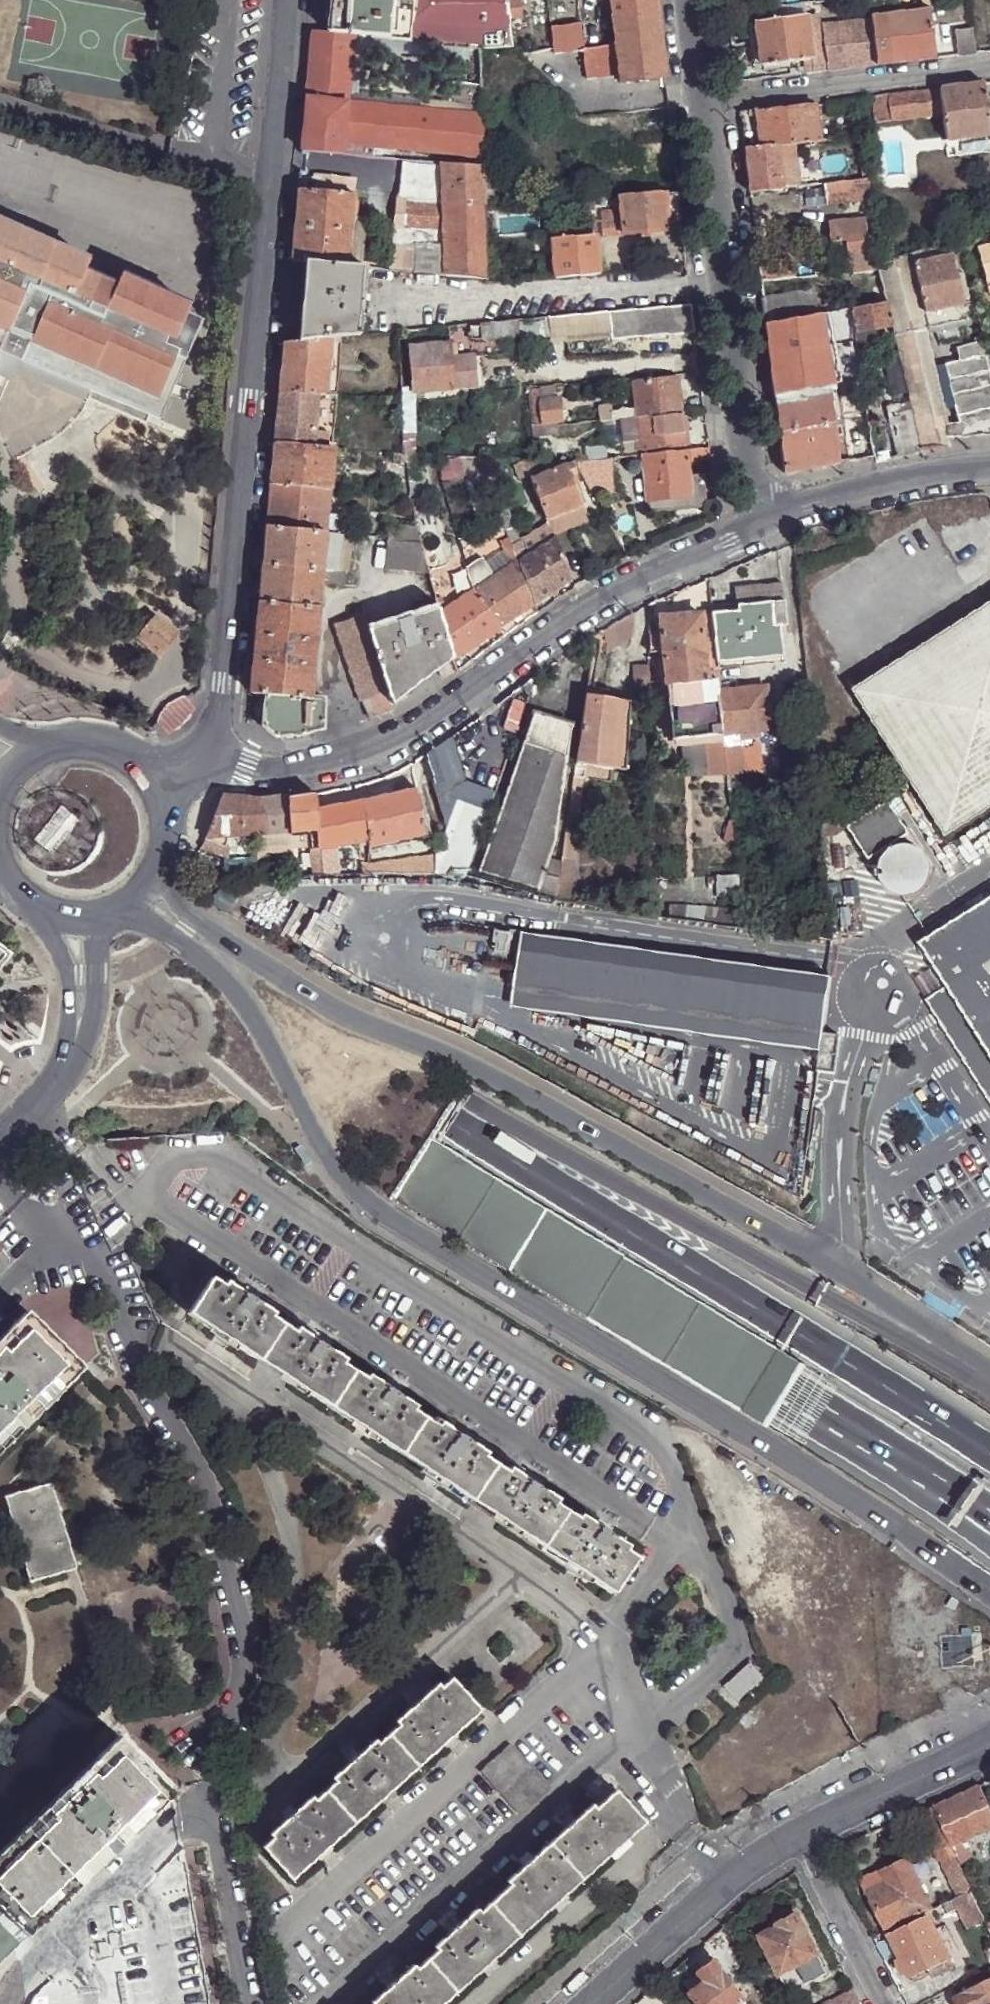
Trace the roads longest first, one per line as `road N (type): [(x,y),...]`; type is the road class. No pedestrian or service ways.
road 1 (motorway): [(0,913),(89,984),(960,1501)]
road 2 (residential): [(111,1013),(378,1209),(875,1514),(989,1596)]
road 3 (tertiary): [(989,1382),(831,1270),(463,1074),(297,1004),(179,928),(148,874)]
road 4 (tertiary): [(209,748),(297,0)]
road 5 (motorway): [(989,1445),(446,1108)]
road 6 (motorway): [(989,1392),(509,1127),(446,1108)]
road 7 (residential): [(209,748),(248,763),(288,765),(399,739),(579,613),(748,526)]
road 8 (motorway): [(446,1108),(0,835)]
road 9 (residential): [(701,99),(748,526)]
road 10 (residential): [(989,65),(701,99)]
road 11 (residential): [(801,1837),(722,1890),(595,2003)]
road 12 (residential): [(748,526),(915,477),(989,470)]
road 13 (tertiary): [(148,874),(120,815),(50,754),(0,731)]
road 14 (residential): [(989,1744),(801,1837)]
road 15 (residential): [(884,2003),(801,1837)]
road 16 (tertiary): [(111,1013),(146,936),(148,874)]
road 17 (tertiary): [(148,874),(209,748)]
road 18 (tertiary): [(74,978),(30,1108)]
road 19 (tertiary): [(148,874),(116,899),(74,978)]
road 20 (tertiary): [(30,1108),(65,1087),(111,1013)]
road 21 (tertiary): [(0,885),(52,962),(74,978)]

